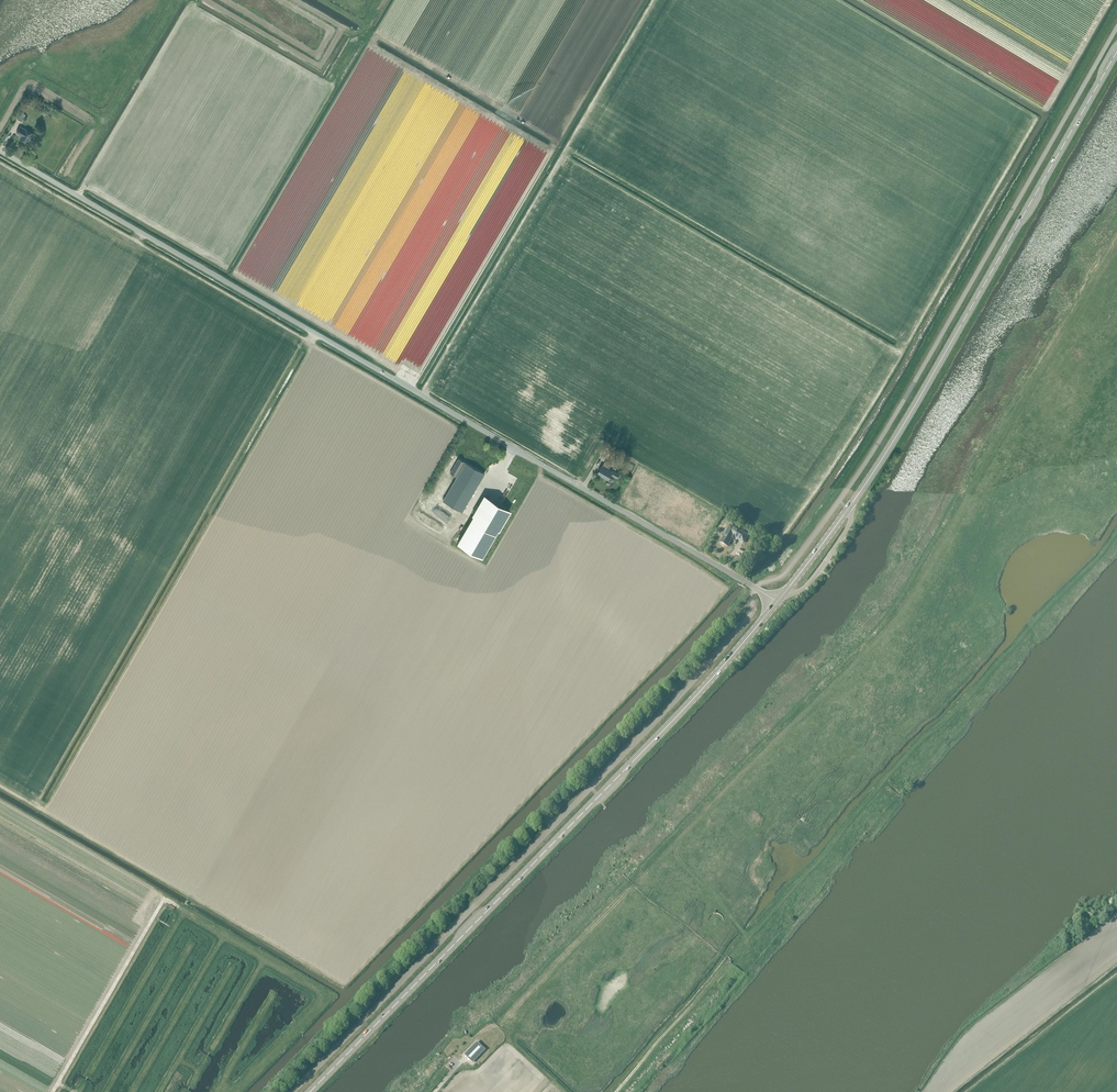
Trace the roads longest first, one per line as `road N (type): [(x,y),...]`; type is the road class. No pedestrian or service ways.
road 1 (track): [(1116,245),(889,630),(683,834),(679,861),(748,939),(617,1091)]
road 2 (unclassified): [(777,602),(0,151)]
road 3 (primary): [(311,1091),(777,602)]
road 4 (primary): [(777,602),(916,403),(1116,51)]
road 5 (track): [(550,155),(411,389)]
road 6 (track): [(176,0),(107,111),(30,73),(0,115)]
road 7 (track): [(387,0),(363,37),(344,31),(318,66),(203,0)]
road 8 (track): [(179,908),(163,901),(53,1091)]

